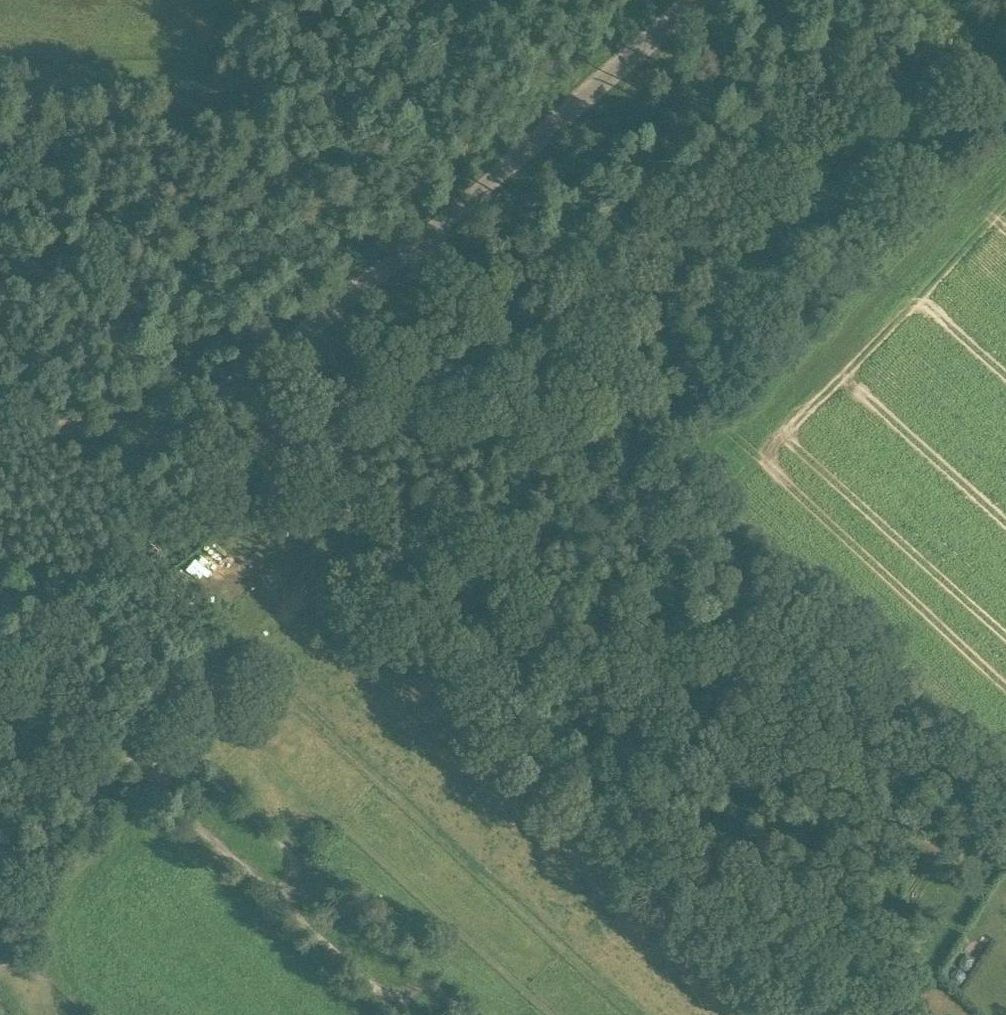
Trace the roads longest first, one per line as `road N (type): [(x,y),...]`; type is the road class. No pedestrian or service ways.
road 1 (unclassified): [(0,418),(94,430),(163,423),(200,409),(399,253),(697,0)]

